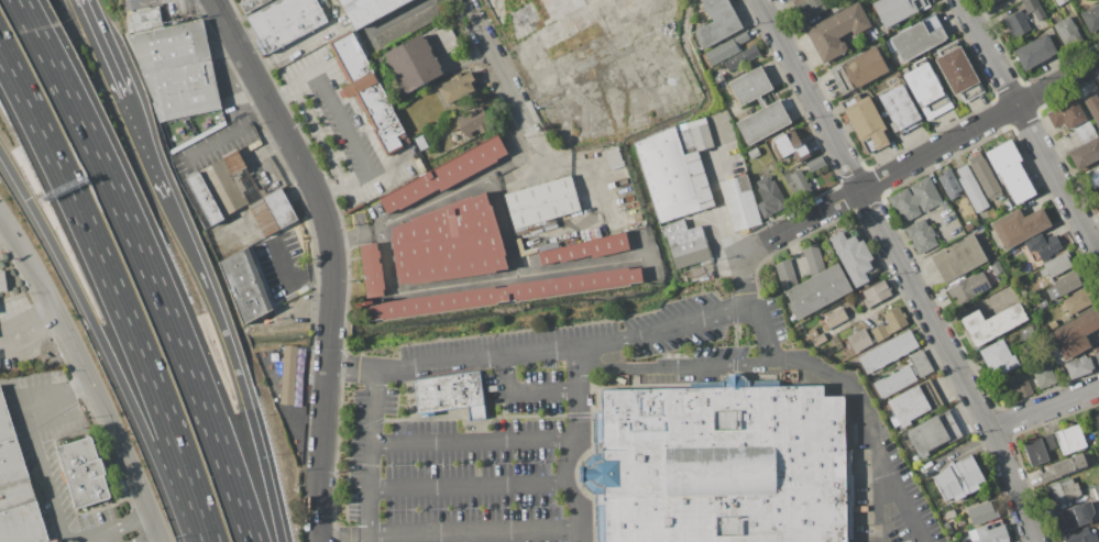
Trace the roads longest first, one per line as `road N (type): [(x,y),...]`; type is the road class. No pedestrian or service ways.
road 1 (motorway): [(251,541),(139,247),(33,30)]
road 2 (motorway): [(0,50),(114,289),(210,541)]
road 3 (residential): [(758,0),(989,429)]
road 4 (motorway): [(0,152),(198,541)]
road 5 (residential): [(740,257),(1098,59)]
road 6 (tertiary): [(0,212),(120,439),(161,541)]
road 7 (motorway): [(280,541),(230,346),(169,208)]
road 8 (tertiary): [(329,323),(326,222),(213,0)]
road 9 (residential): [(959,0),(1098,258)]
road 10 (residential): [(989,429),(1035,541)]
road 11 (motorway): [(169,208),(121,98)]

